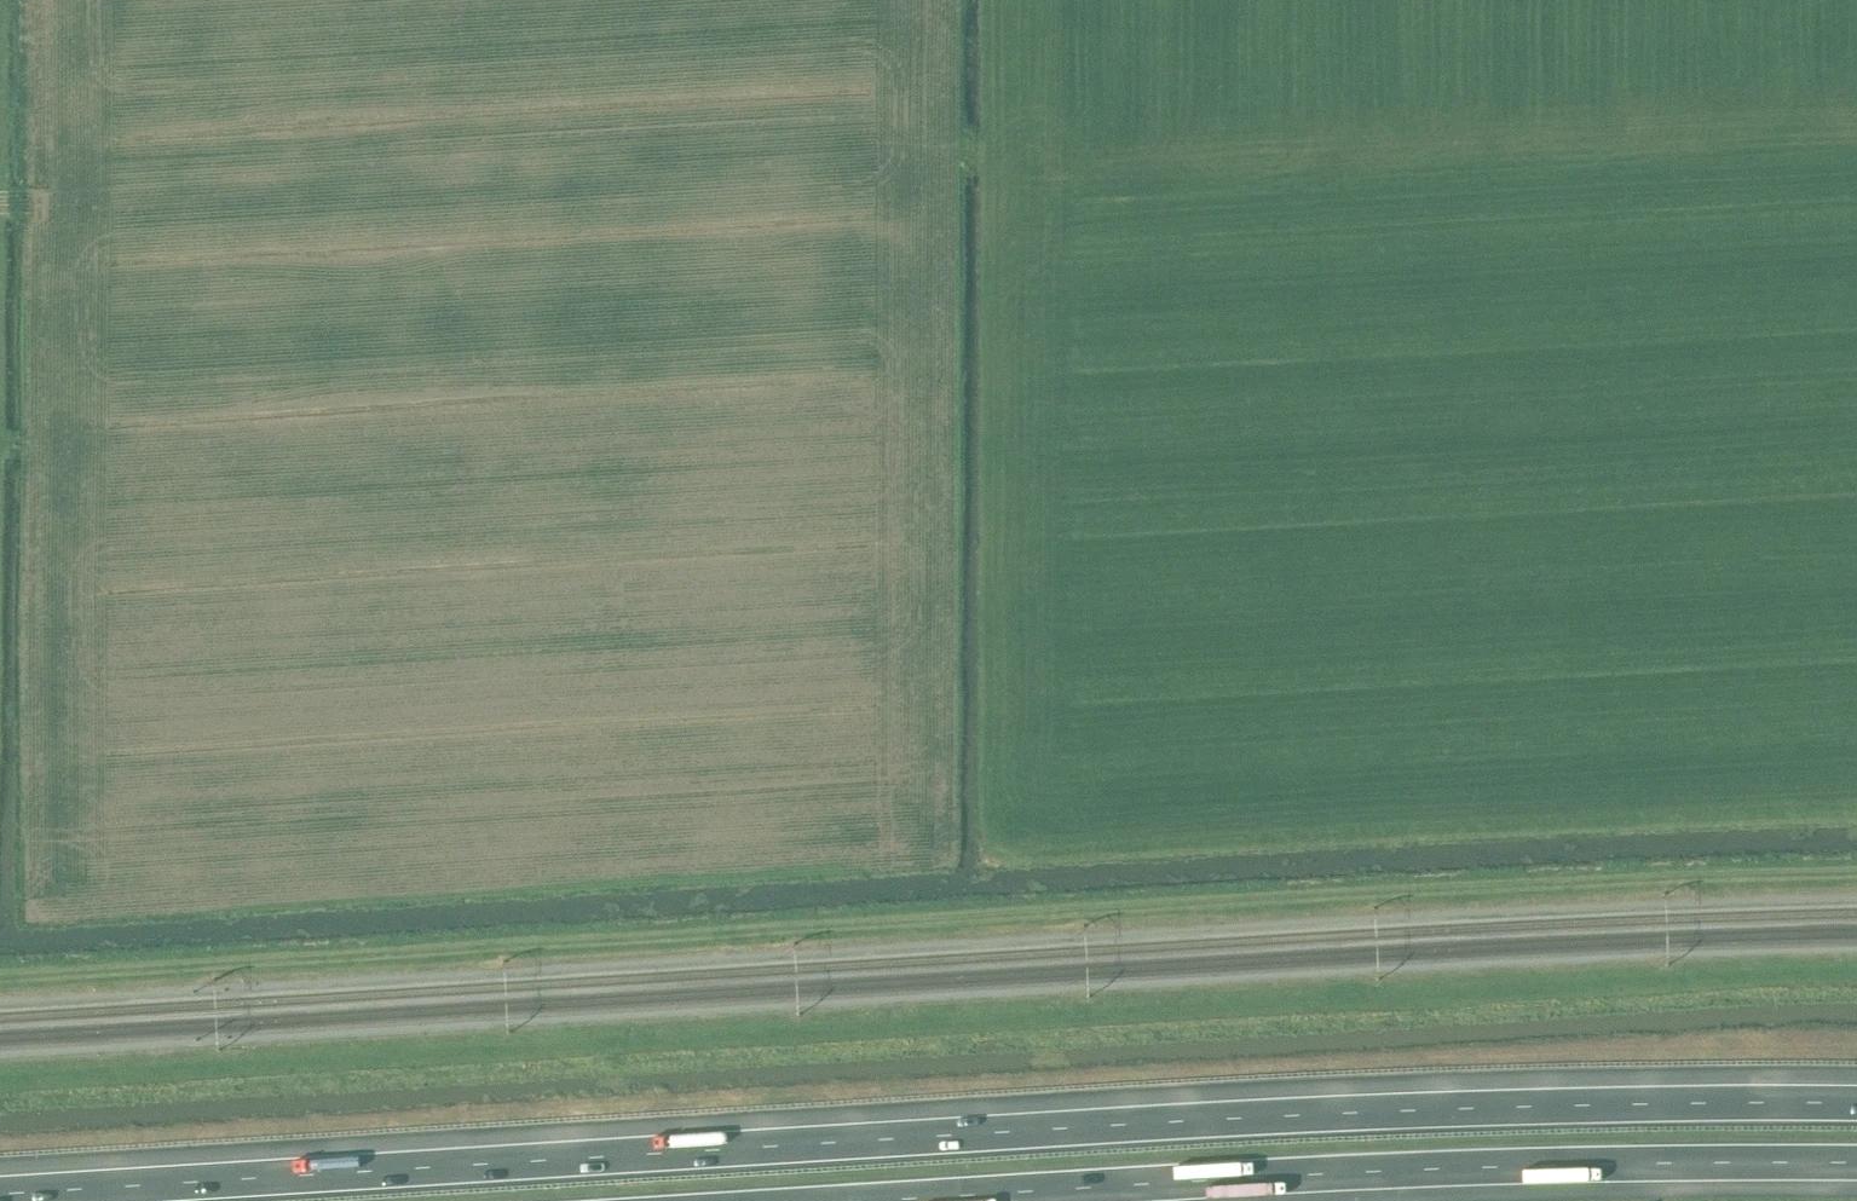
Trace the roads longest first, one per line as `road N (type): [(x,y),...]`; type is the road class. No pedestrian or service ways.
road 1 (motorway): [(1856,1102),(1383,1112),(0,1195)]
road 2 (motorway): [(882,1200),(1373,1172),(1856,1162)]

